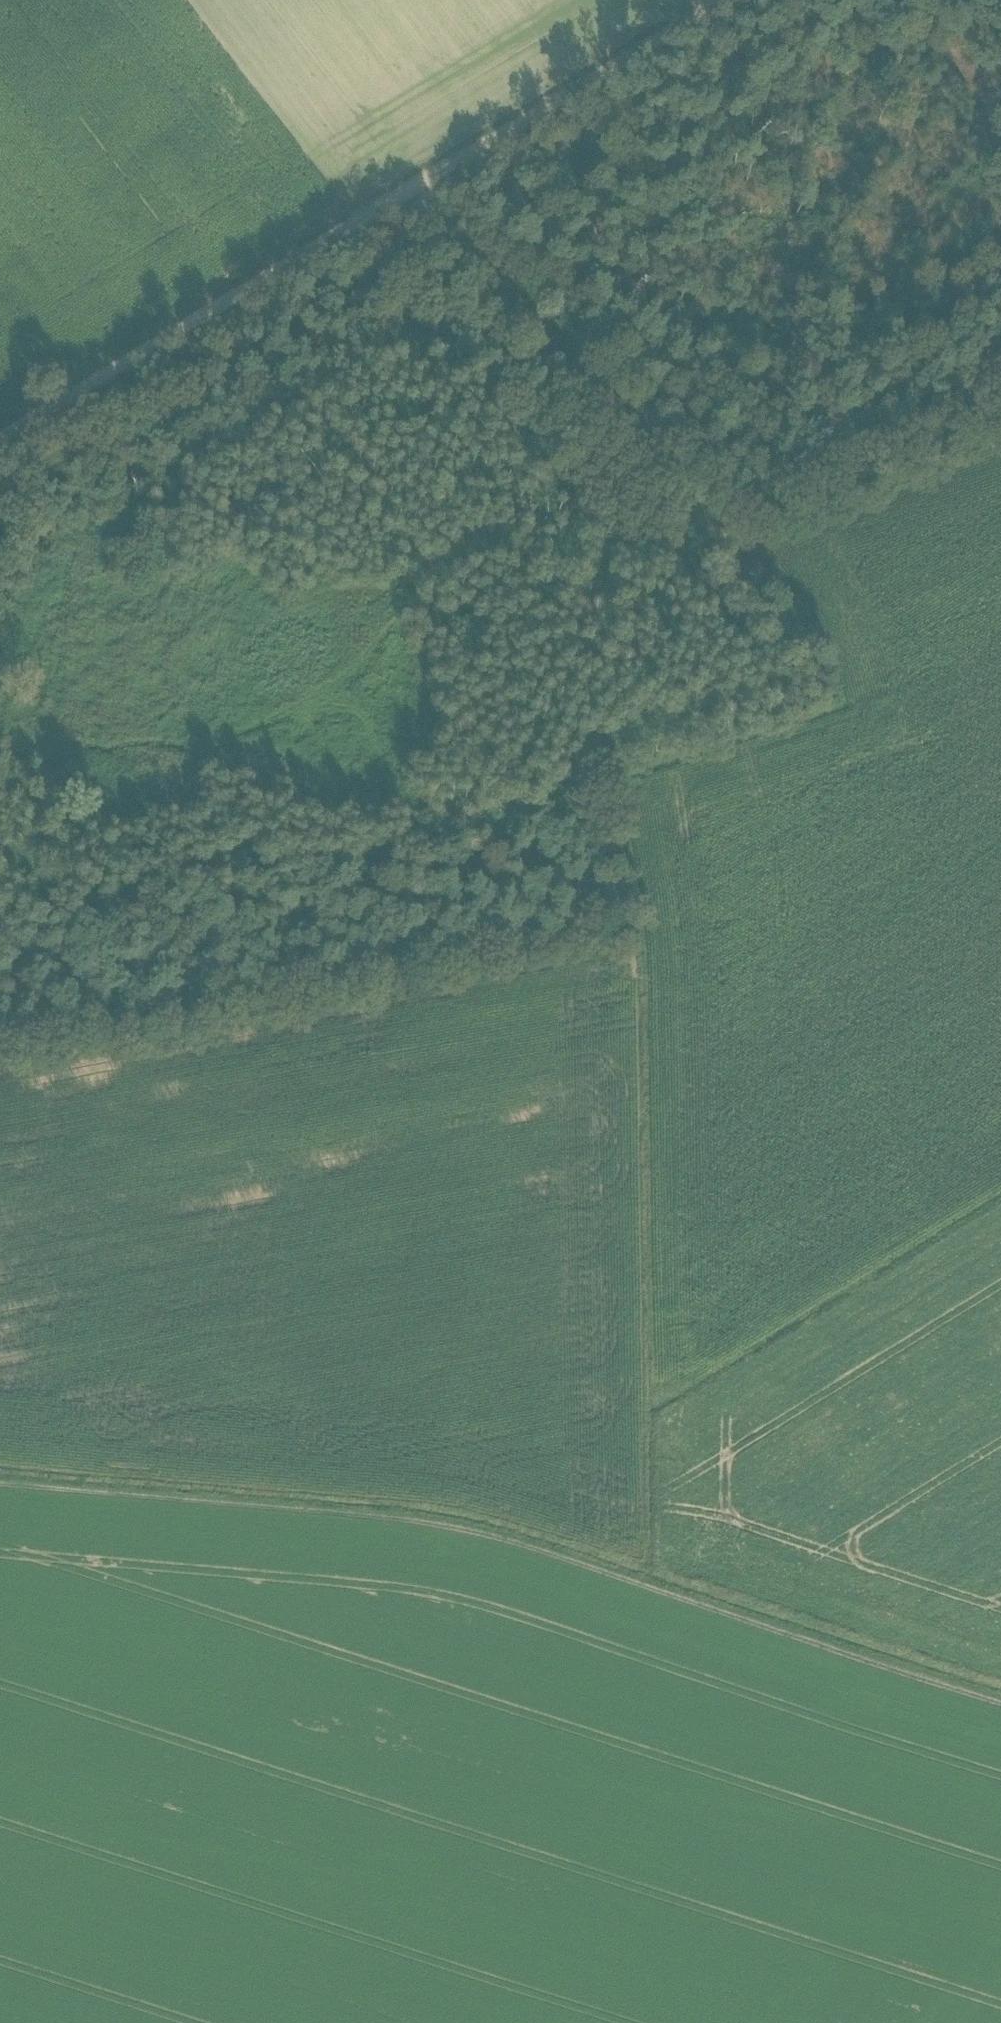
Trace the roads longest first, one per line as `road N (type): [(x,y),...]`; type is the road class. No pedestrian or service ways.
road 1 (track): [(0,446),(703,0)]

